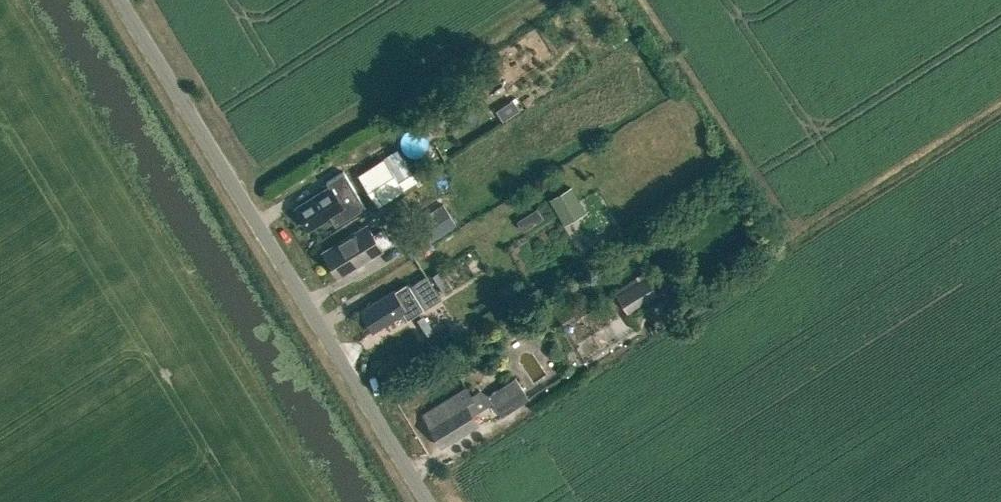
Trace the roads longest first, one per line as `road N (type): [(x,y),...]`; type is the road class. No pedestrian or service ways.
road 1 (unclassified): [(428,501),(119,0)]

